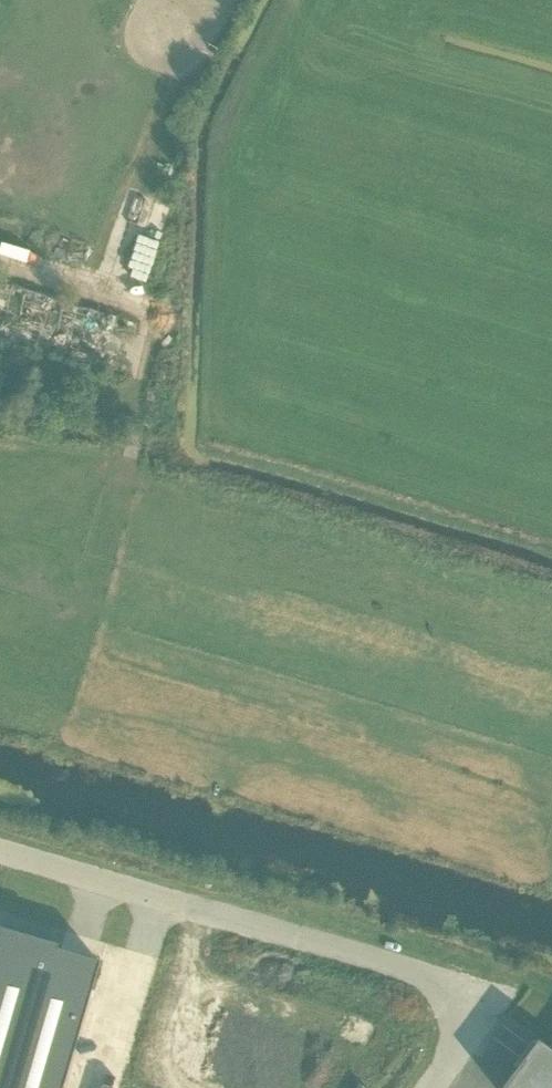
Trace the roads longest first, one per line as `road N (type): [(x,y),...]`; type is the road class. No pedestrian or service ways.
road 1 (unclassified): [(457,1041),(466,1001),(433,977),(0,851)]

